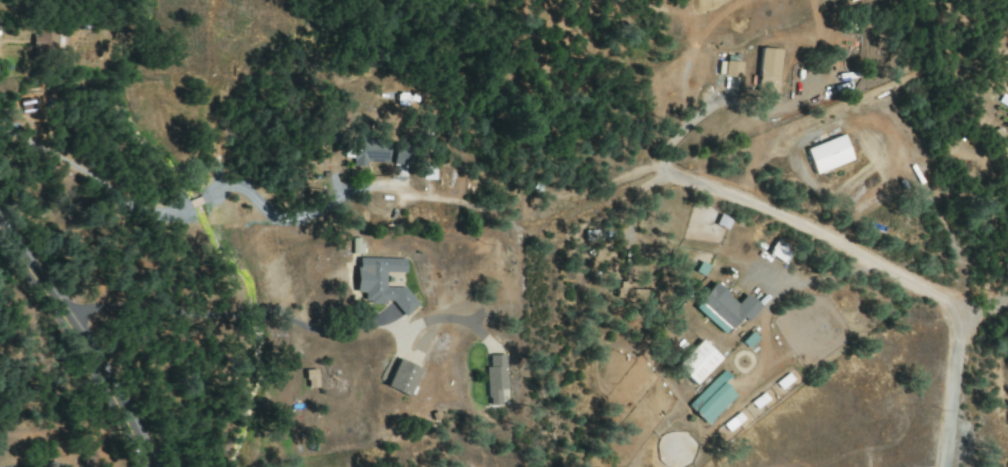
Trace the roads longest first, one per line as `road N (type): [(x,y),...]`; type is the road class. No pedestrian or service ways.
road 1 (residential): [(1007,288),(961,308),(664,170)]
road 2 (secondary): [(154,466),(98,361),(0,227)]
road 3 (residential): [(961,308),(937,466)]

